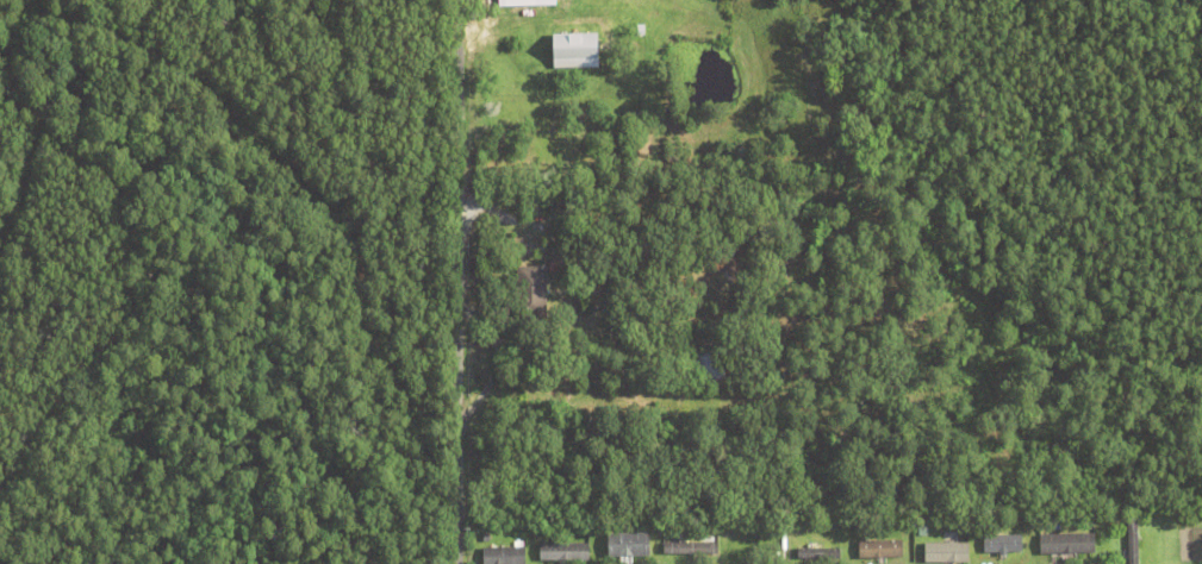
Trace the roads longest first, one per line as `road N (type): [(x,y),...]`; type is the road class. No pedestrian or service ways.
road 1 (residential): [(458,0),(458,563)]

